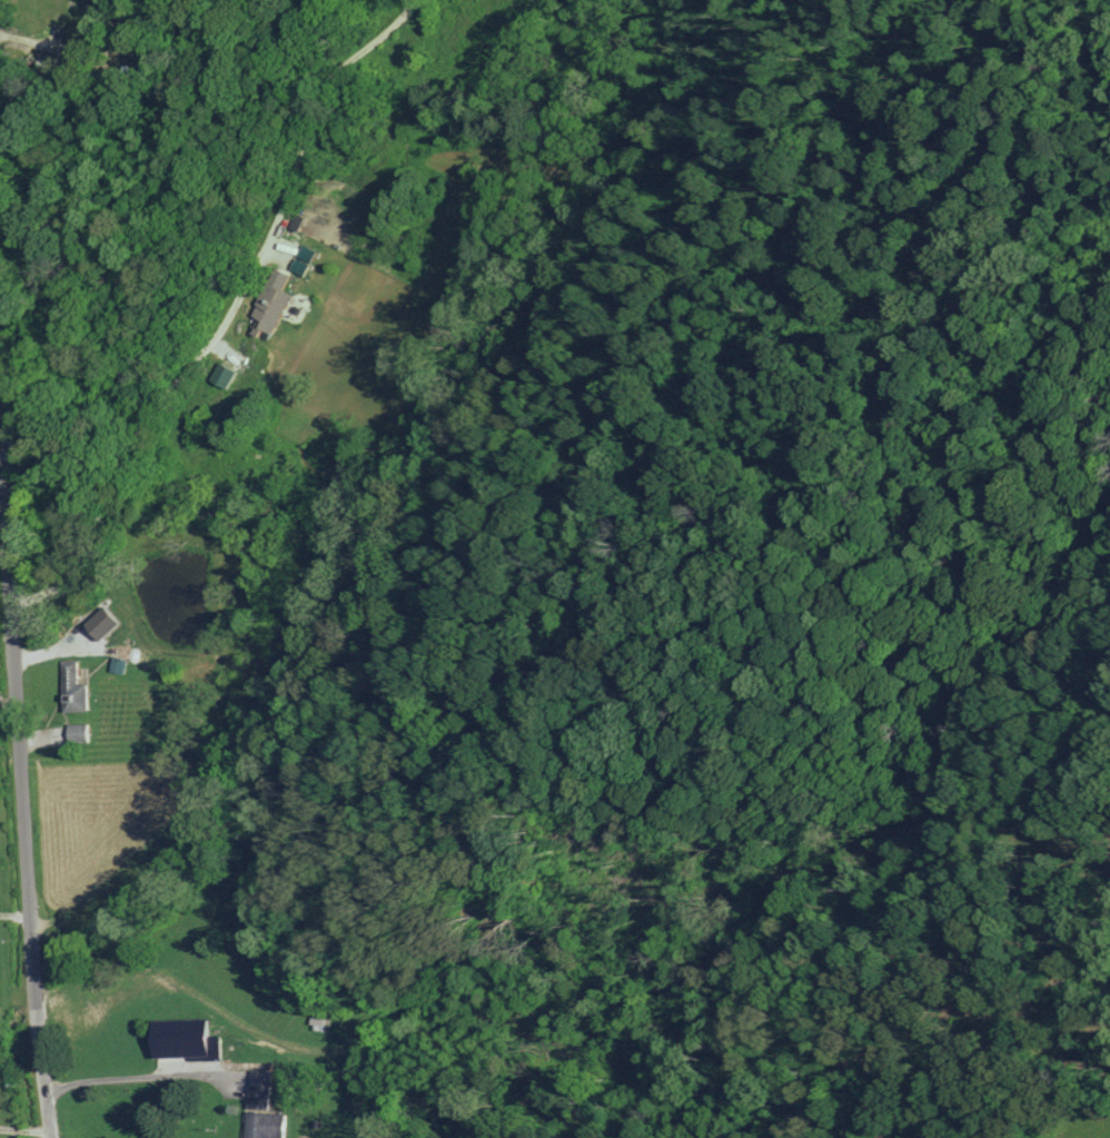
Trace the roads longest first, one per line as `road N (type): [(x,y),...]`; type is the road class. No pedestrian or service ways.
road 1 (residential): [(53,1137),(16,697),(0,34)]

